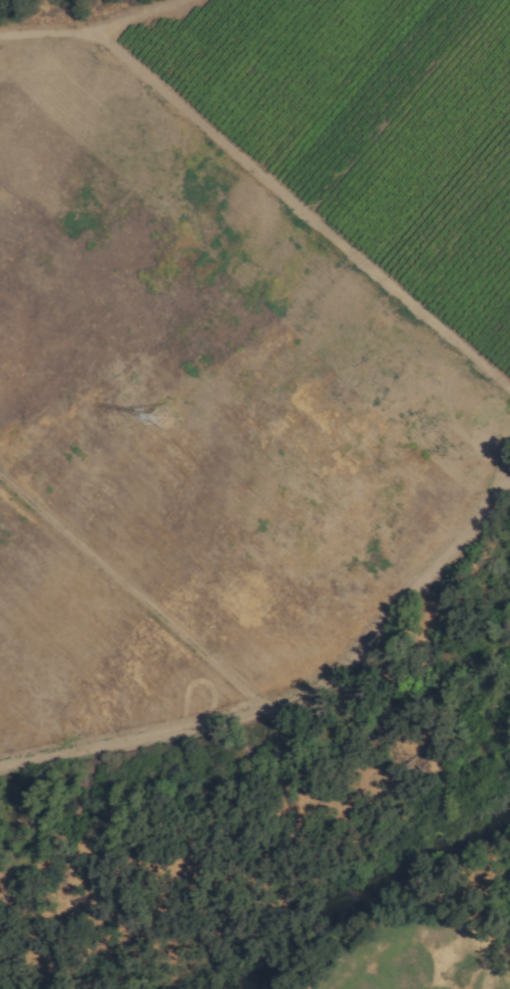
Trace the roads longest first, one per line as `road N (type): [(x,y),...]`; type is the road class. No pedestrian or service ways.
road 1 (track): [(188,0),(102,29),(0,38)]

